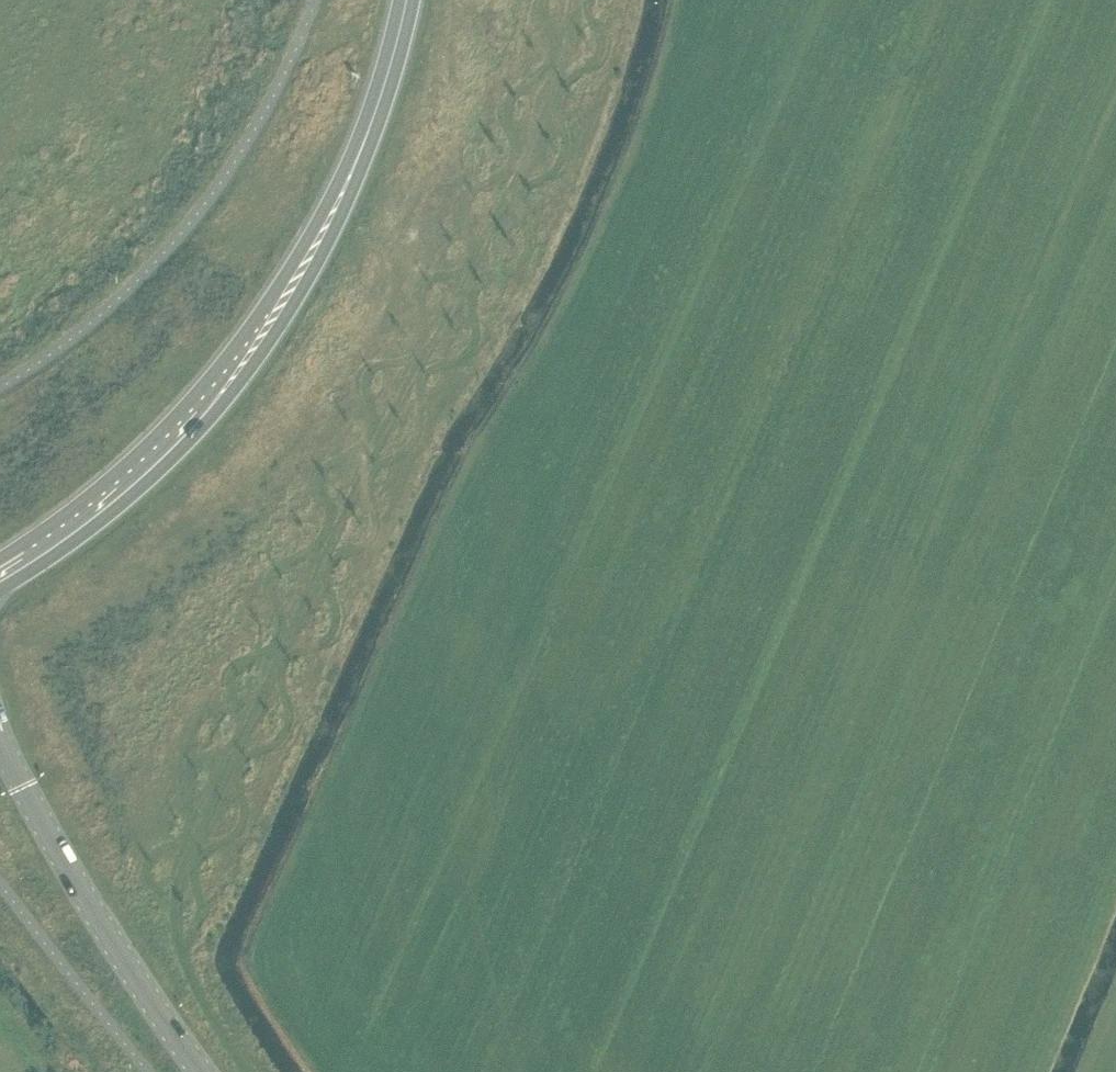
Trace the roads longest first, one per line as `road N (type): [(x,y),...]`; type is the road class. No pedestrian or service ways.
road 1 (tertiary): [(0,586),(120,502),(219,405),(318,256),(359,170),(358,152)]
road 2 (tertiary): [(358,152),(279,282),(198,389),(106,479),(0,554)]
road 3 (tertiary): [(198,1071),(52,840),(0,738)]
road 4 (tertiary): [(358,152),(407,0)]

